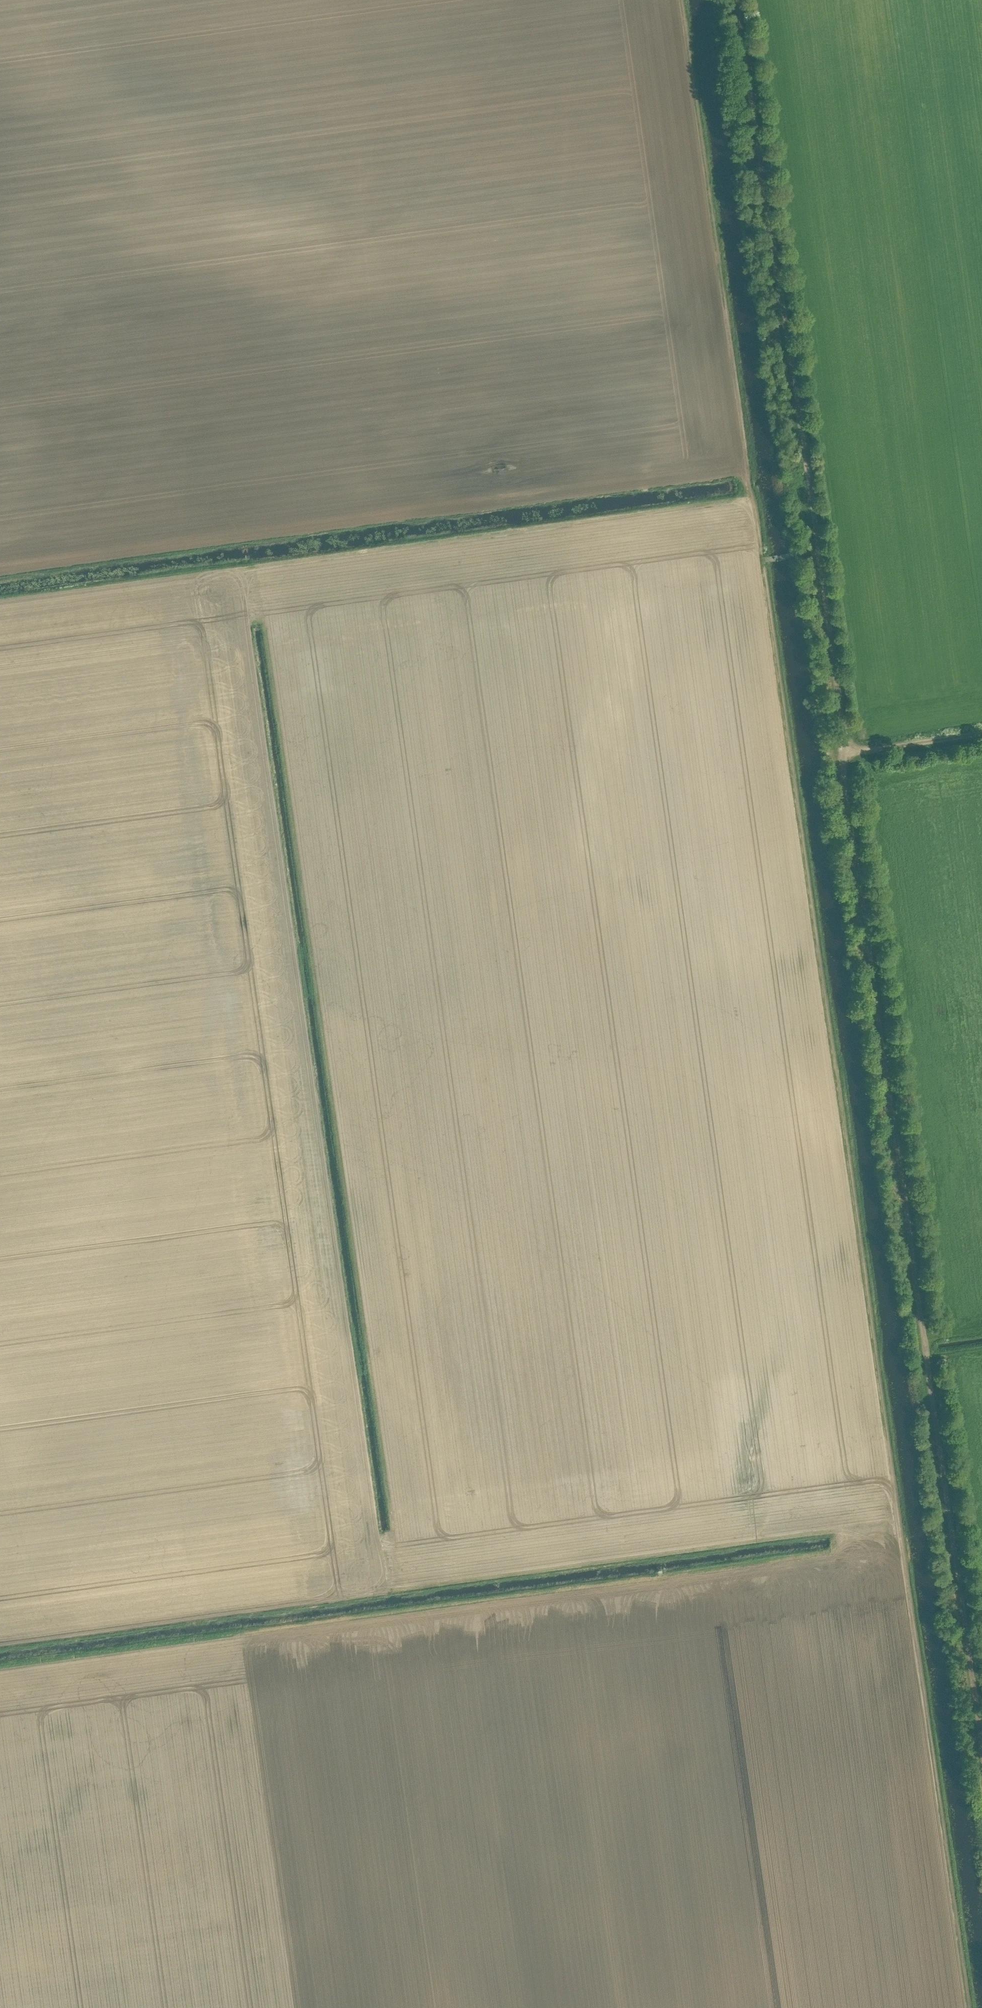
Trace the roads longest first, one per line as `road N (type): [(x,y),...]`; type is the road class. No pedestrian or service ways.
road 1 (track): [(981,1740),(736,0)]
road 2 (track): [(981,734),(846,756)]

